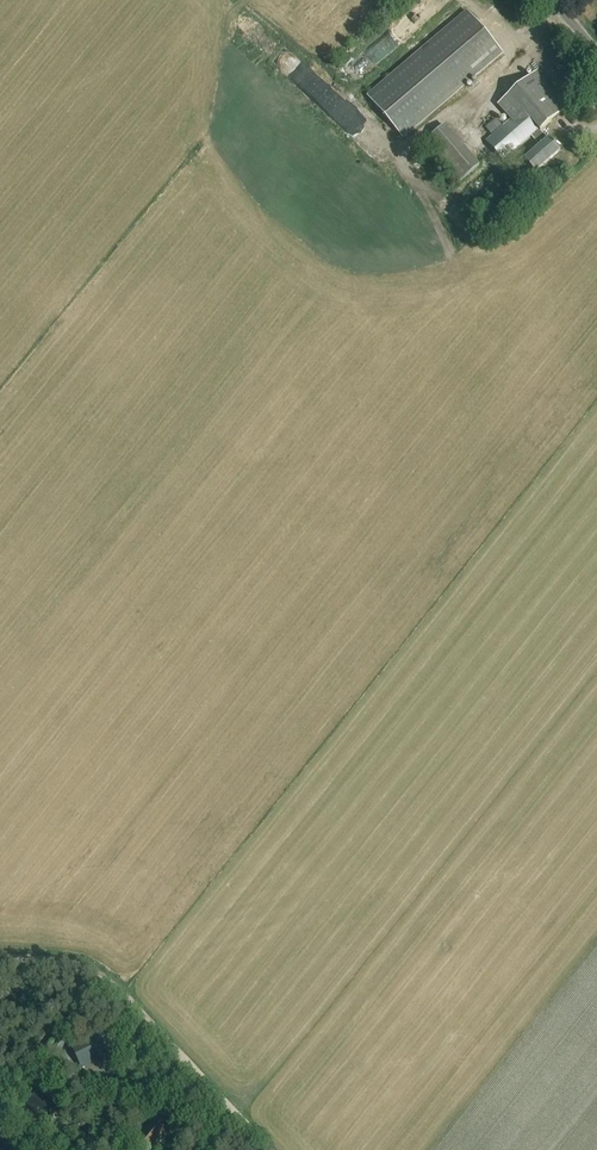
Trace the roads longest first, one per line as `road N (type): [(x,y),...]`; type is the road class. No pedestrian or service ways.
road 1 (track): [(264,1149),(95,971)]
road 2 (track): [(0,1094),(95,971)]
road 3 (track): [(165,1041),(79,1149)]

